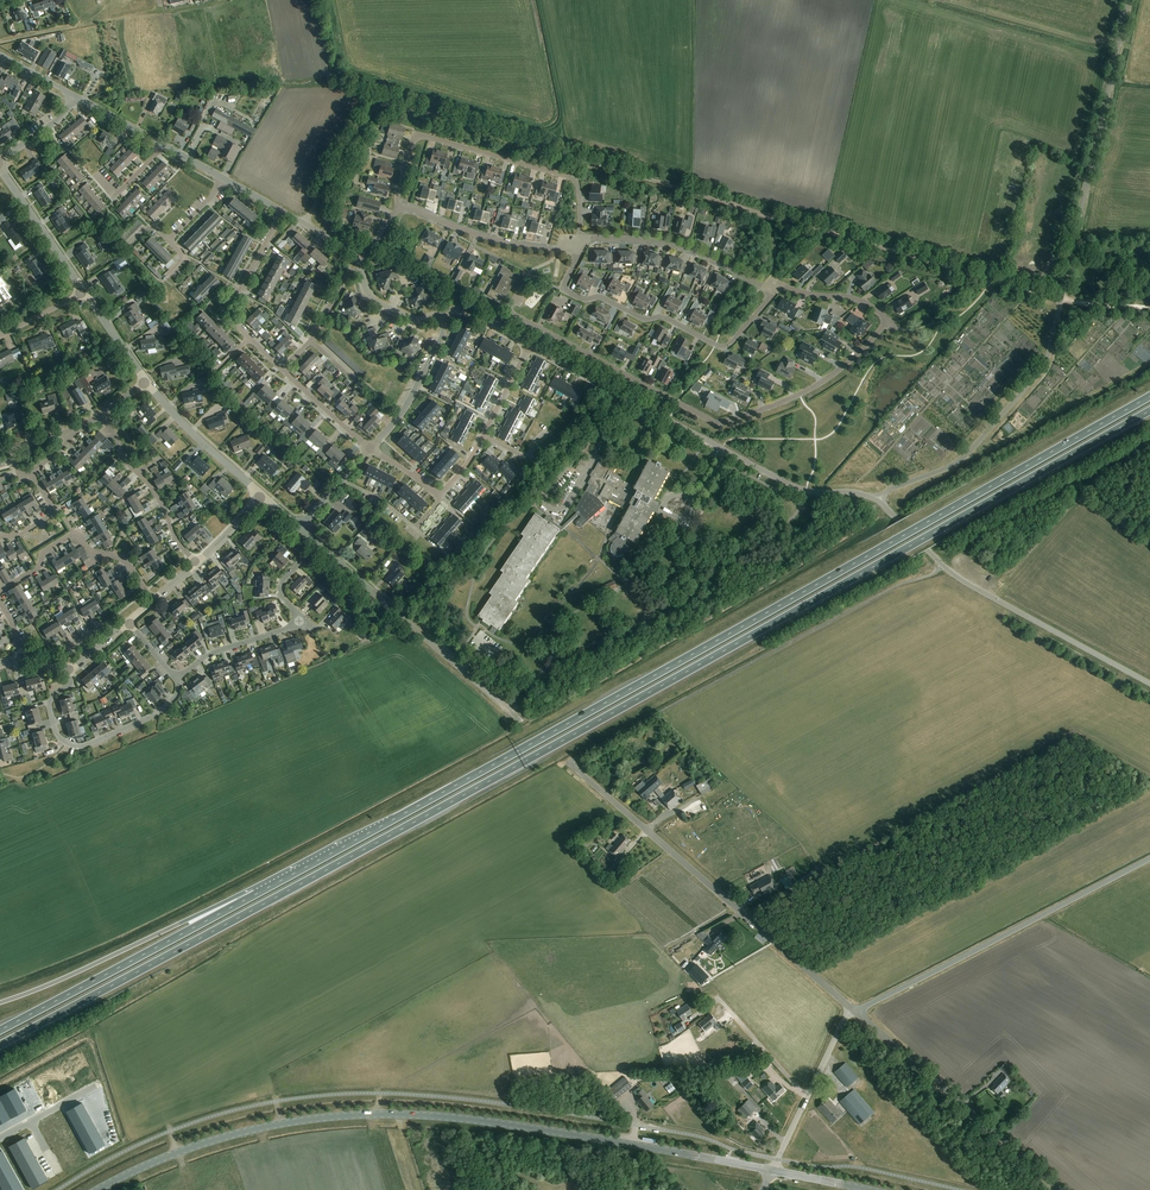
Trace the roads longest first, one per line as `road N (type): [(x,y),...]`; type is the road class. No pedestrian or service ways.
road 1 (trunk): [(0,1046),(1149,411)]
road 2 (trunk): [(1149,397),(256,894)]
road 3 (track): [(993,281),(395,104),(372,112),(303,223)]
road 4 (unclassified): [(879,501),(962,459),(1043,368),(1129,0)]
road 5 (residential): [(497,328),(508,312),(722,423),(827,380),(884,323),(861,300),(777,286)]
road 6 (secondary): [(96,1189),(210,1141),(318,1117),(409,1114),(606,1140)]
road 7 (unclassified): [(856,1012),(571,764)]
road 8 (unclassified): [(856,1012),(1149,859)]
road 9 (unclassified): [(1149,683),(963,581),(879,501)]
road 10 (residential): [(777,286),(722,346),(662,315),(641,318),(602,296),(584,299),(562,288),(581,241)]
road 11 (residential): [(581,241),(573,178),(422,135),(414,140),(399,207)]
road 12 (trunk): [(256,894),(0,1030)]
road 13 (unclassified): [(879,501),(796,488),(618,394)]
road 14 (trunk): [(256,894),(0,1003)]
road 15 (unclassified): [(856,1012),(1060,1189)]
road 16 (unclassified): [(514,716),(317,543)]
road 17 (residential): [(70,669),(70,685),(55,692),(51,709),(58,734),(75,746),(148,718),(177,695),(180,679)]
road 18 (residential): [(777,286),(666,243),(581,241)]
road 19 (residential): [(283,369),(228,312),(283,212)]
road 20 (residential): [(581,241),(557,250),(495,242),(399,207)]
road 21 (unclassified): [(772,1170),(844,1021),(856,1012)]
road 22 (secondary): [(772,1170),(606,1140)]
road 23 (unclassified): [(263,496),(145,381)]
road 24 (residential): [(594,437),(545,490),(546,506),(565,505),(592,460)]
road 25 (unclassified): [(371,449),(439,343),(439,316)]
road 26 (unclassified): [(85,292),(0,169)]
road 27 (residential): [(283,369),(359,267)]
road 28 (residential): [(342,480),(415,527),(439,496)]
road 29 (residential): [(180,679),(217,651),(292,625)]

